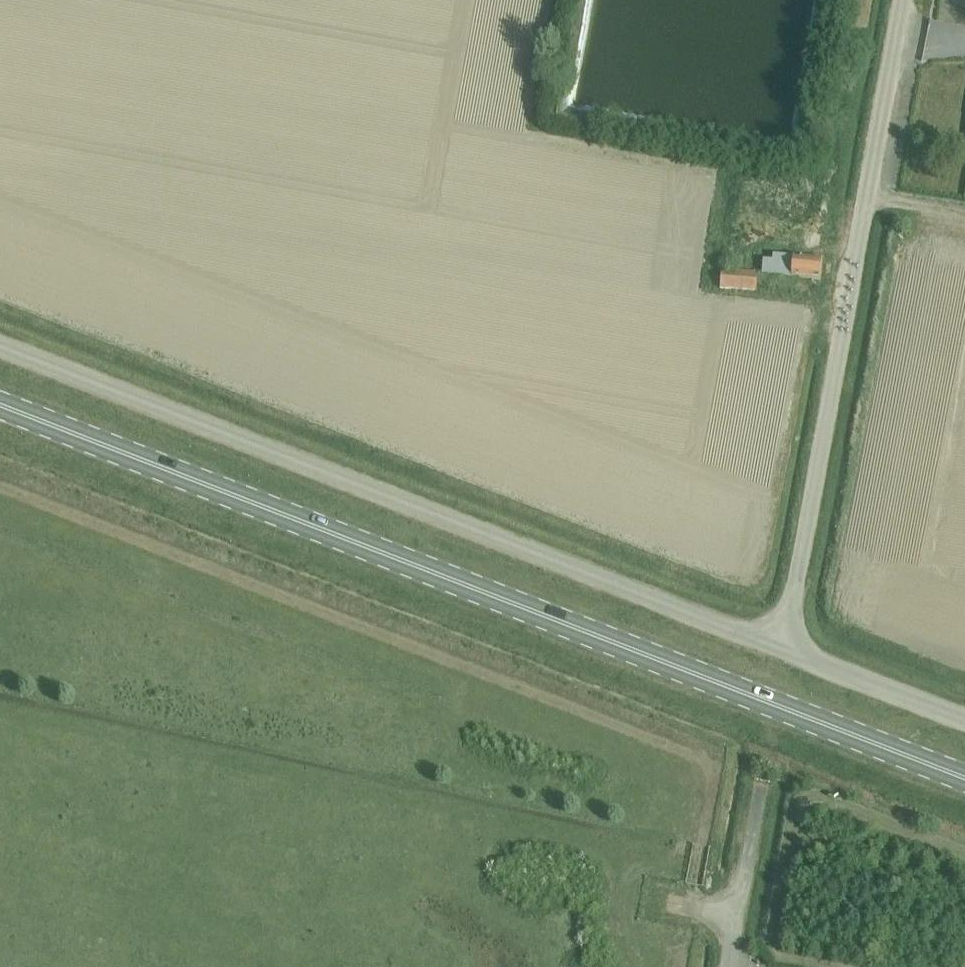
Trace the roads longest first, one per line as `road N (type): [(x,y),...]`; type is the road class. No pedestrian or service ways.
road 1 (primary): [(0,406),(964,779)]
road 2 (unclassified): [(0,352),(777,644)]
road 3 (unclassified): [(777,644),(791,616),(903,0)]
road 4 (unclassified): [(777,644),(964,720)]
road 5 (unclassified): [(736,917),(760,783)]

